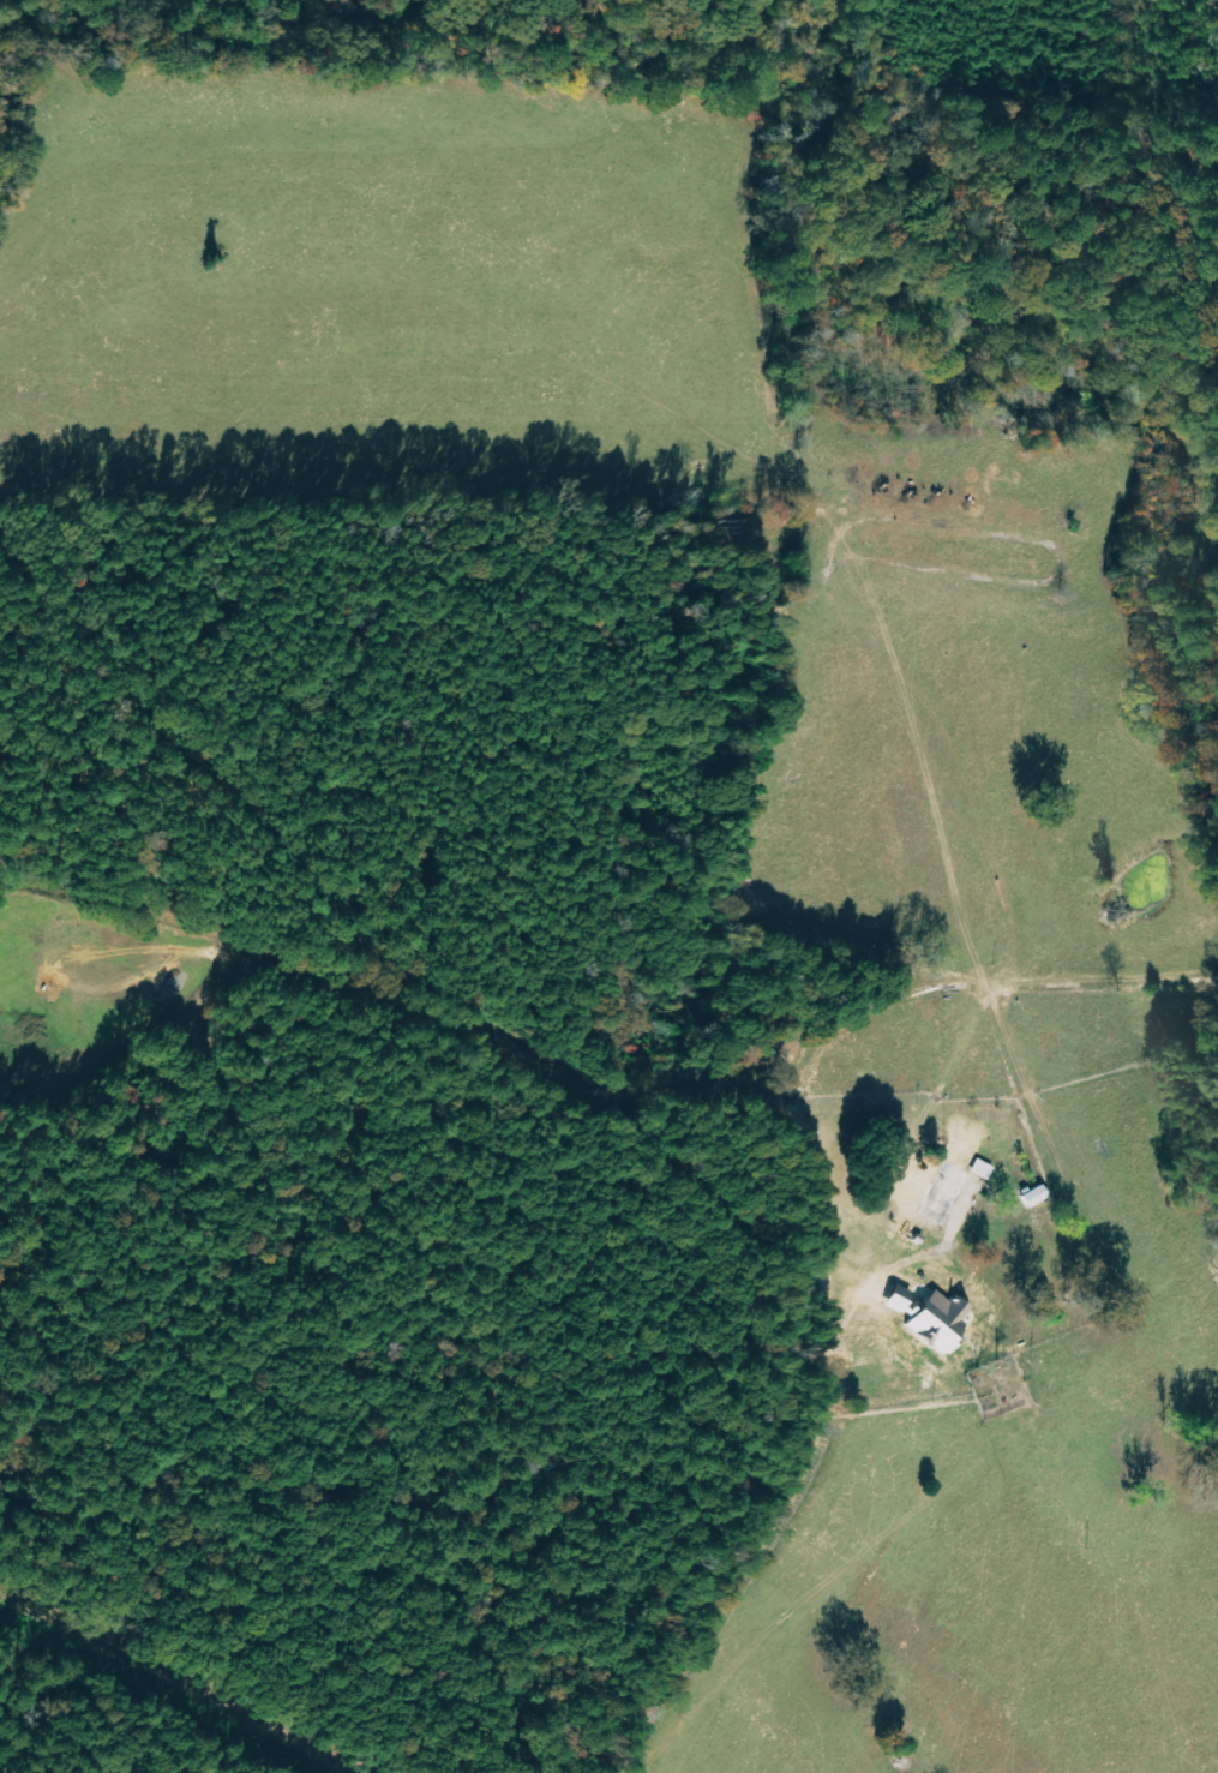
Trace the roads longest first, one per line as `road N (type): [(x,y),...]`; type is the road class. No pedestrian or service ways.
road 1 (residential): [(662,1772),(852,1443),(858,1007),(918,971),(1217,953)]

